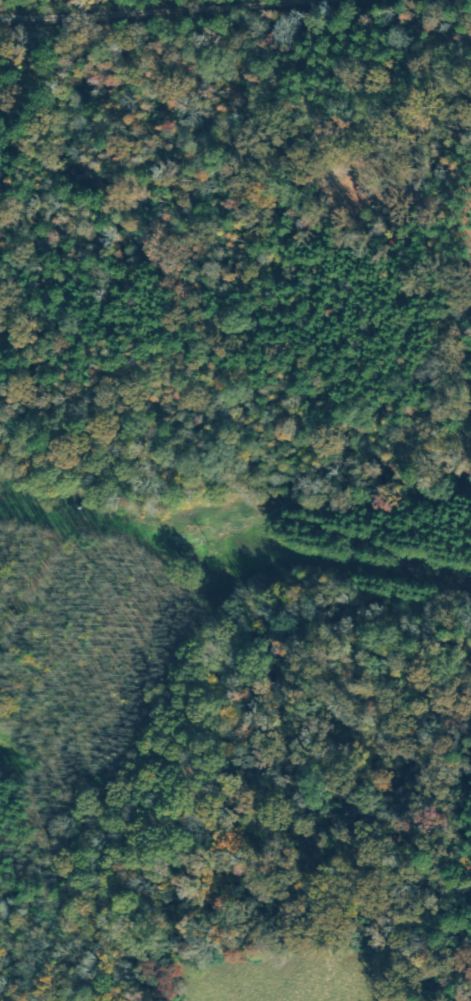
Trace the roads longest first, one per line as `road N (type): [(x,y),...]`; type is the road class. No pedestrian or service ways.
road 1 (residential): [(470,133),(447,103),(316,119),(200,184),(109,184),(0,132)]
road 2 (residential): [(398,1000),(402,853),(470,674)]

